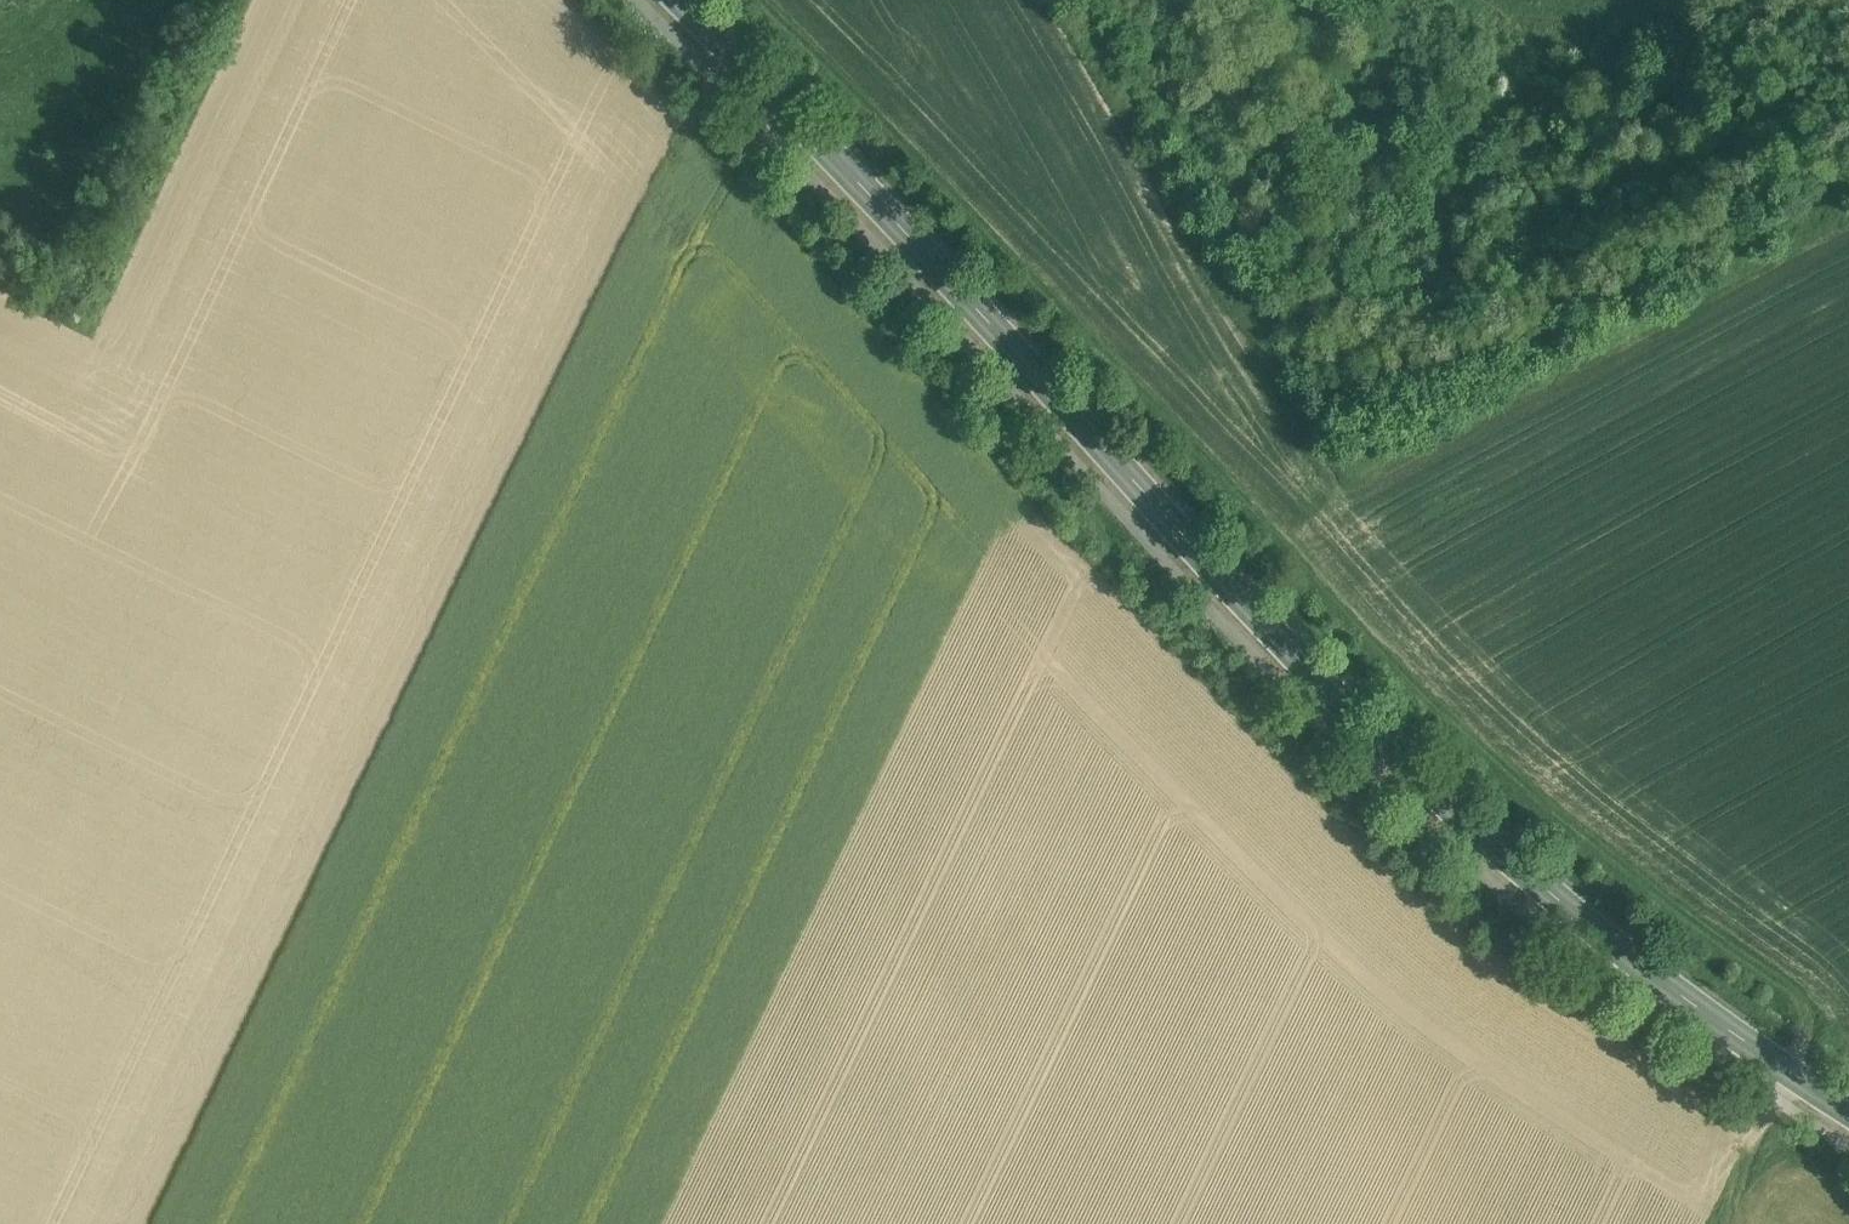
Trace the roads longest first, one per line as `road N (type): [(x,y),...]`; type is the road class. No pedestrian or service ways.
road 1 (secondary): [(1848,1116),(1625,952),(1417,777),(912,237),(674,0)]
road 2 (track): [(1713,1223),(1775,1094),(1793,1075)]

